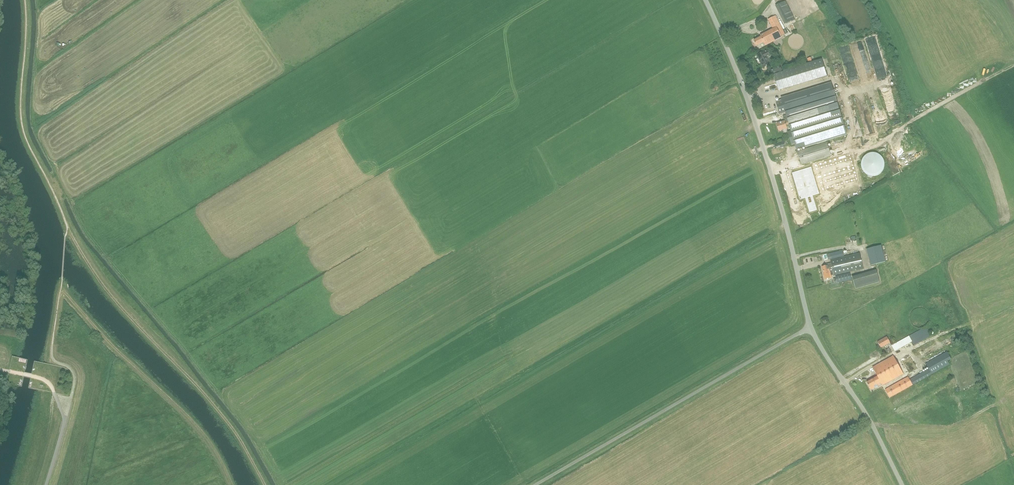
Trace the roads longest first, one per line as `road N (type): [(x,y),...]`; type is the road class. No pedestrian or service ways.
road 1 (unclassified): [(810,326),(776,188),(705,0)]
road 2 (unclassified): [(534,484),(810,326)]
road 3 (unclassified): [(810,326),(903,484)]

